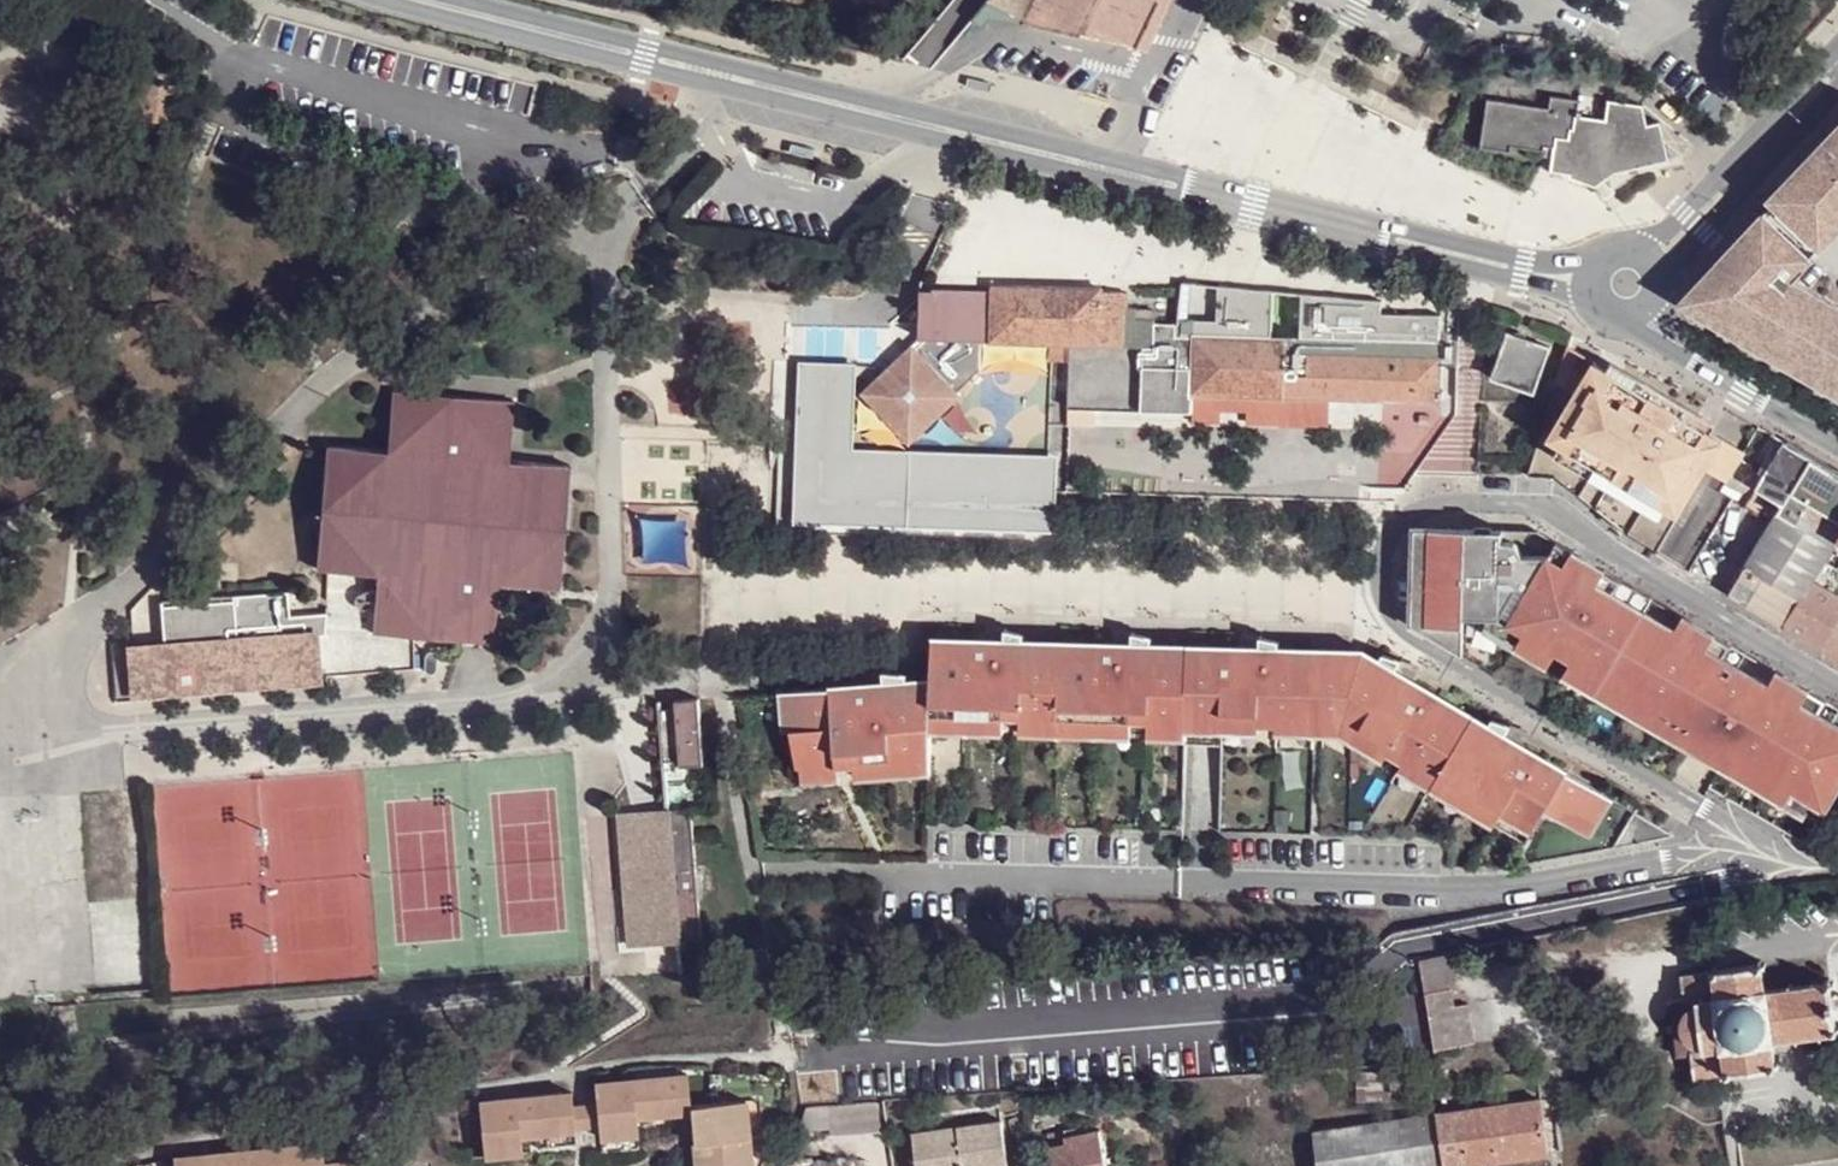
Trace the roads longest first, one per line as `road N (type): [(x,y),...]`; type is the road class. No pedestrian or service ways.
road 1 (secondary): [(1588,286),(642,64),(416,0)]
road 2 (residential): [(1837,680),(1552,509),(1445,501),(1415,507),(1396,521),(1384,549),(1386,601),(1394,623),(1413,639),(1710,813),(1770,865)]
road 3 (residential): [(1837,46),(1676,221),(1627,251)]
road 4 (residential): [(1660,288),(1837,89)]
road 5 (secondary): [(1837,428),(1645,316)]

